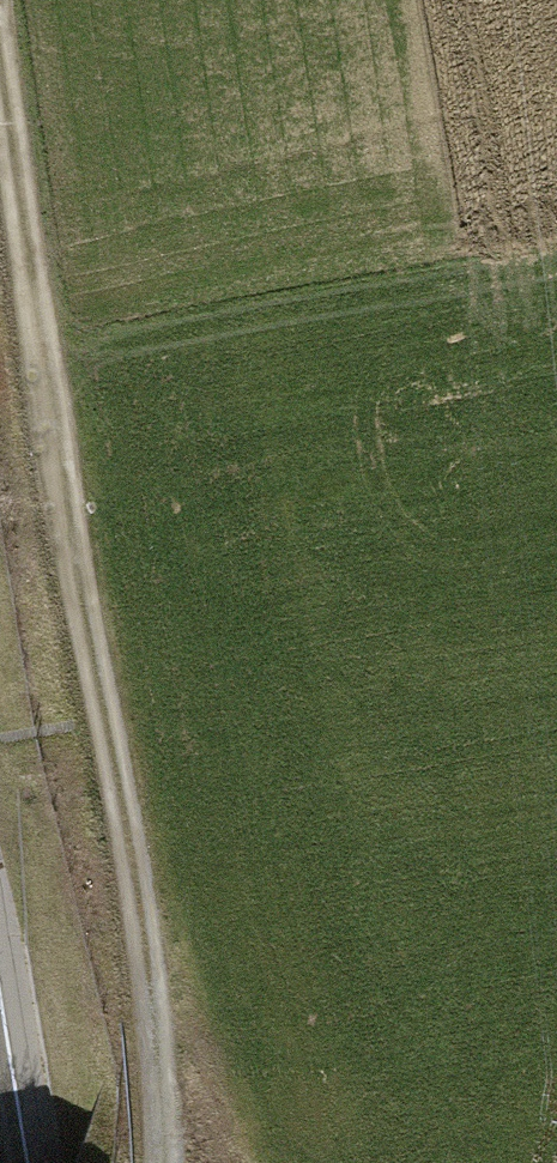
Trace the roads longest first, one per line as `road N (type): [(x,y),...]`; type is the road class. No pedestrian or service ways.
road 1 (track): [(157,1162),(158,1041),(73,575),(0,79)]
road 2 (trunk): [(182,1162),(0,137)]
road 3 (track): [(150,1000),(195,1064),(233,1162)]

